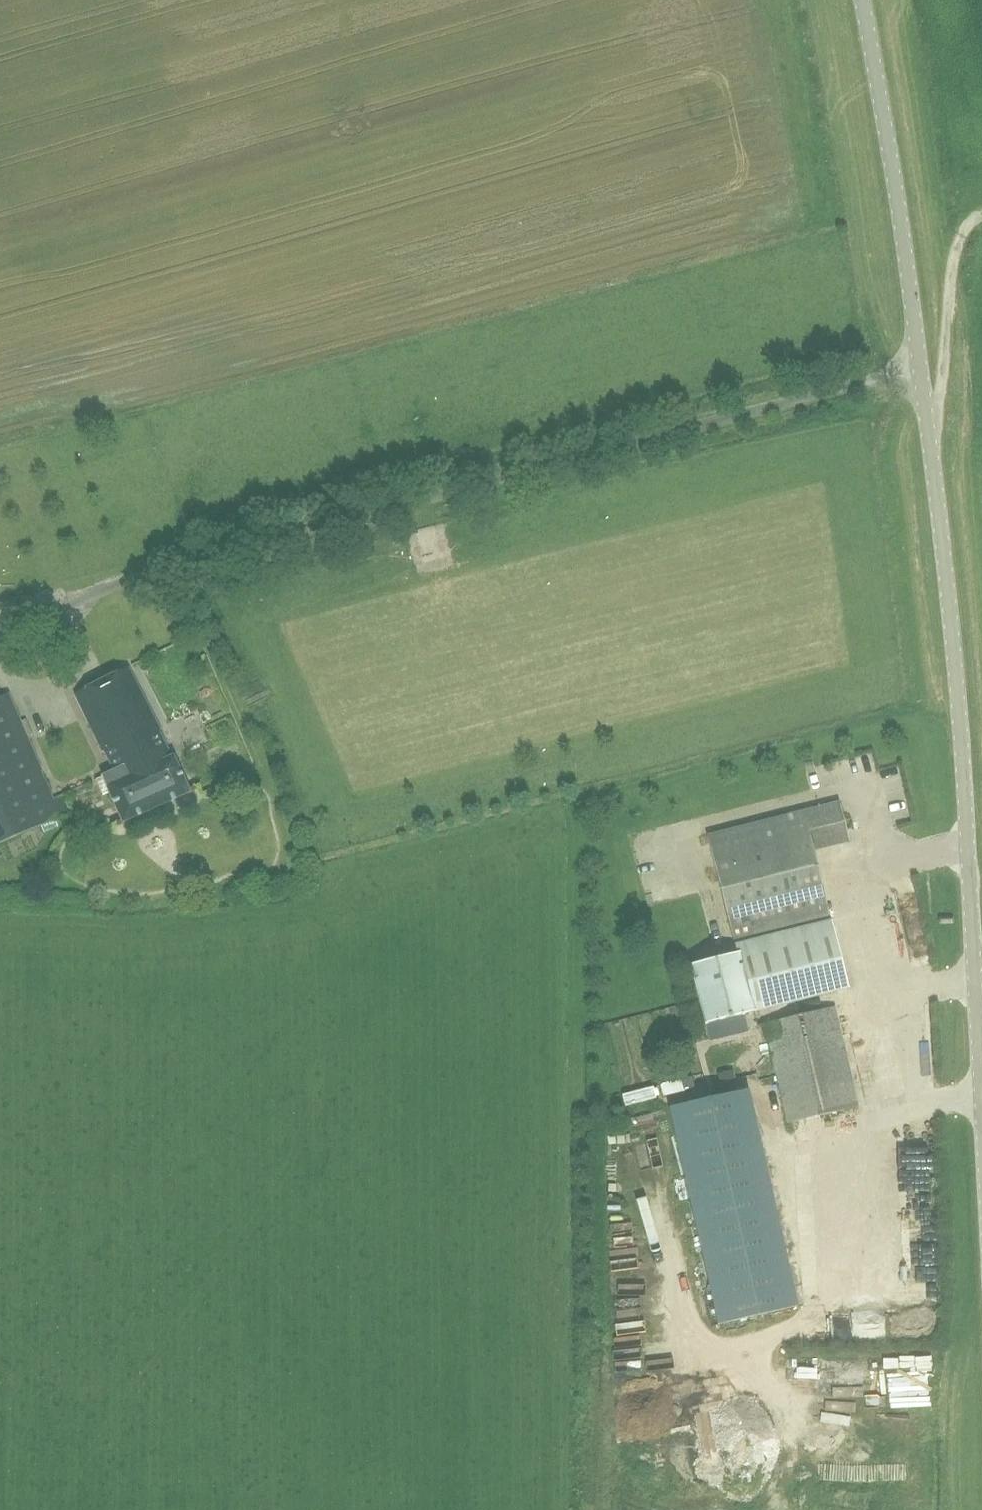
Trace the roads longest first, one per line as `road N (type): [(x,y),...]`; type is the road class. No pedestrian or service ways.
road 1 (tertiary): [(981,1140),(955,641),(864,0)]

